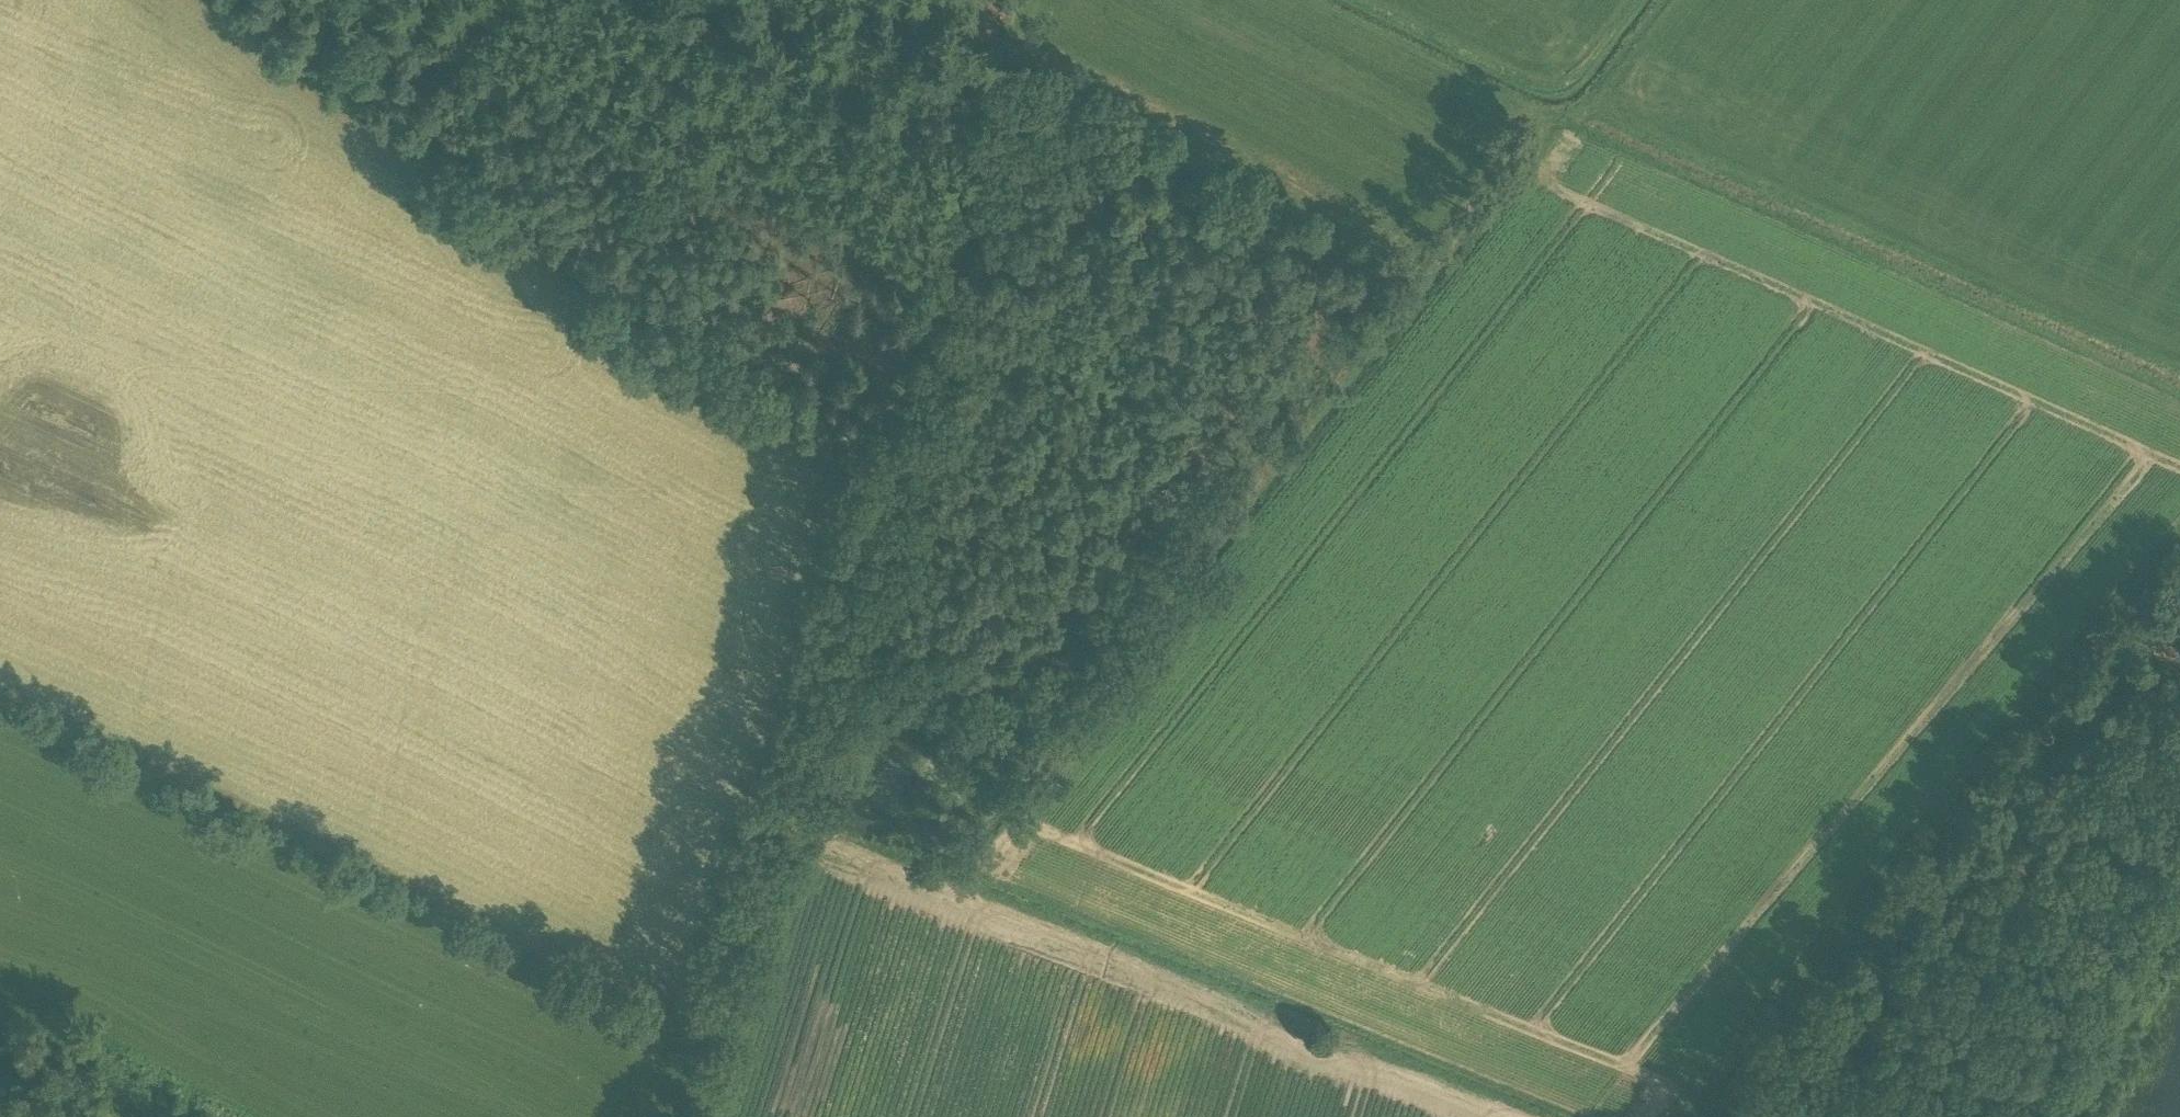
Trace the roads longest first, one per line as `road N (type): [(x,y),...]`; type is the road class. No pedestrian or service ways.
road 1 (track): [(685,1116),(1040,0)]
road 2 (track): [(1685,1116),(2179,529)]

